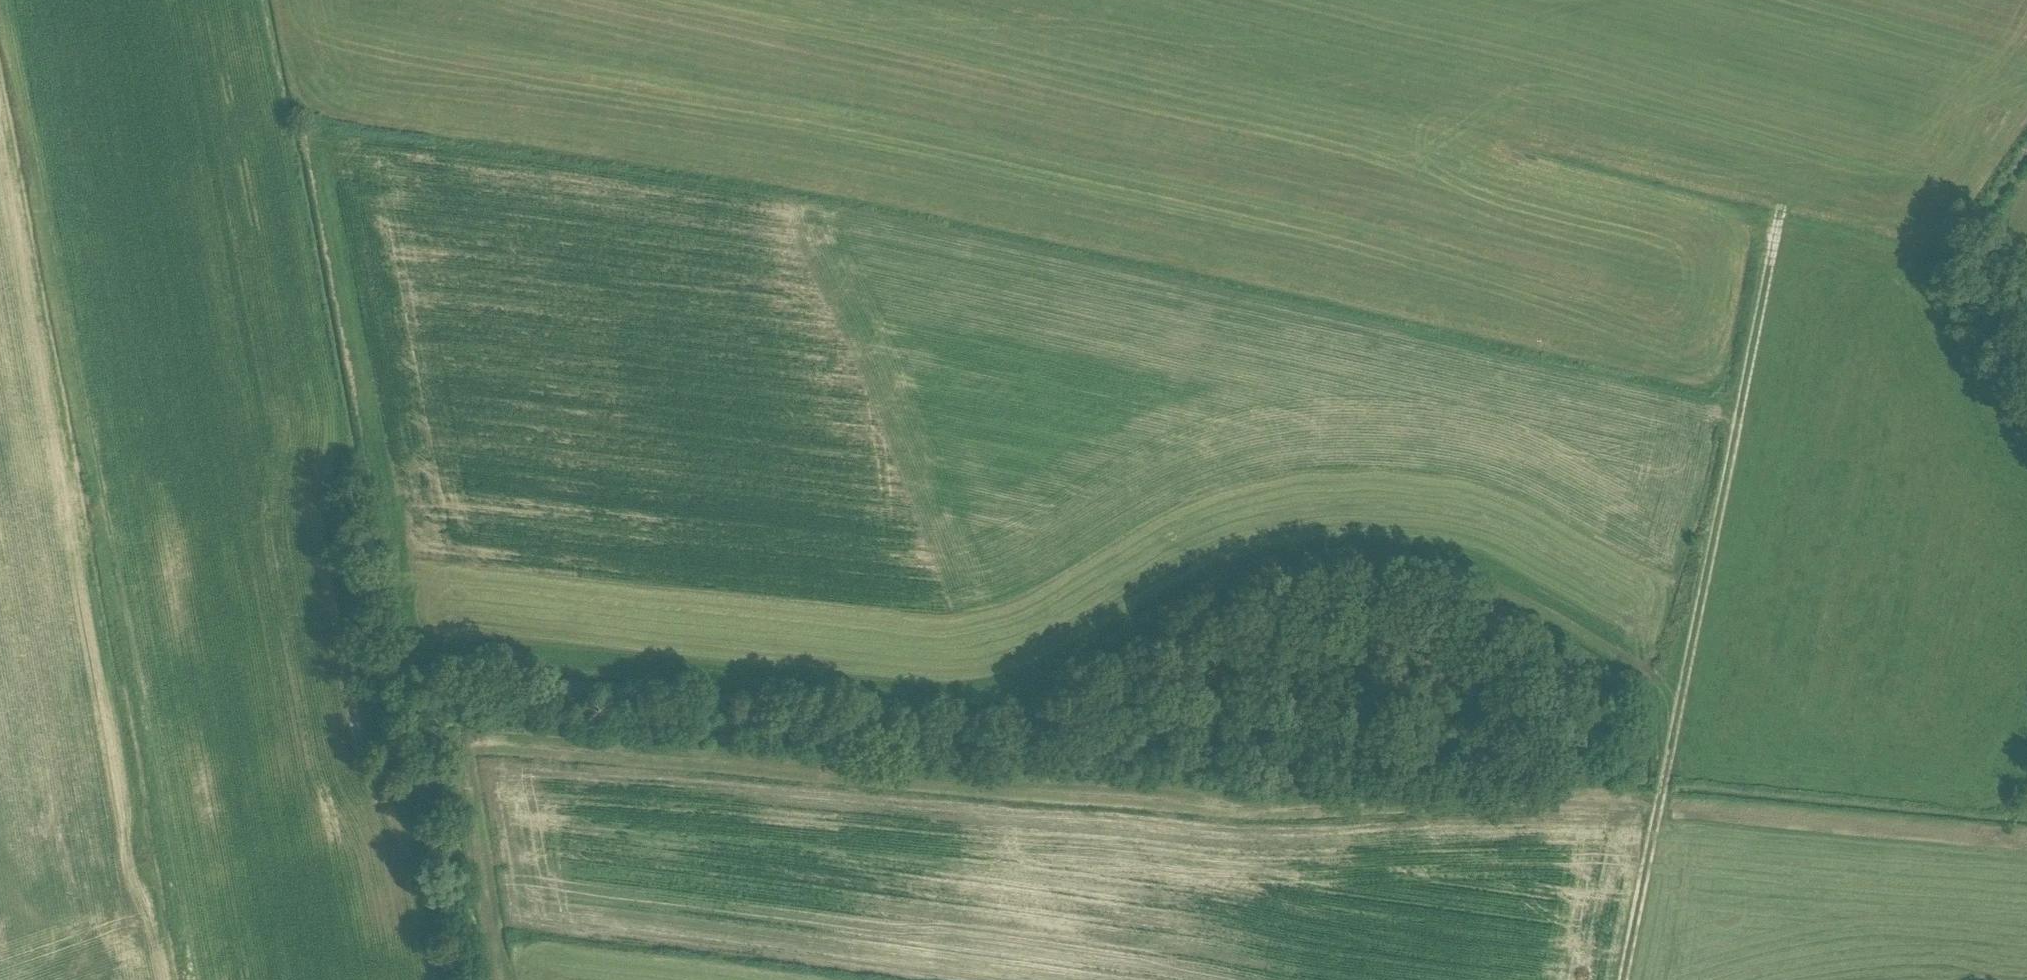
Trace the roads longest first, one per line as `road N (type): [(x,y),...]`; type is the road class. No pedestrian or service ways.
road 1 (track): [(2026,81),(1944,201),(1782,200),(1623,979)]

